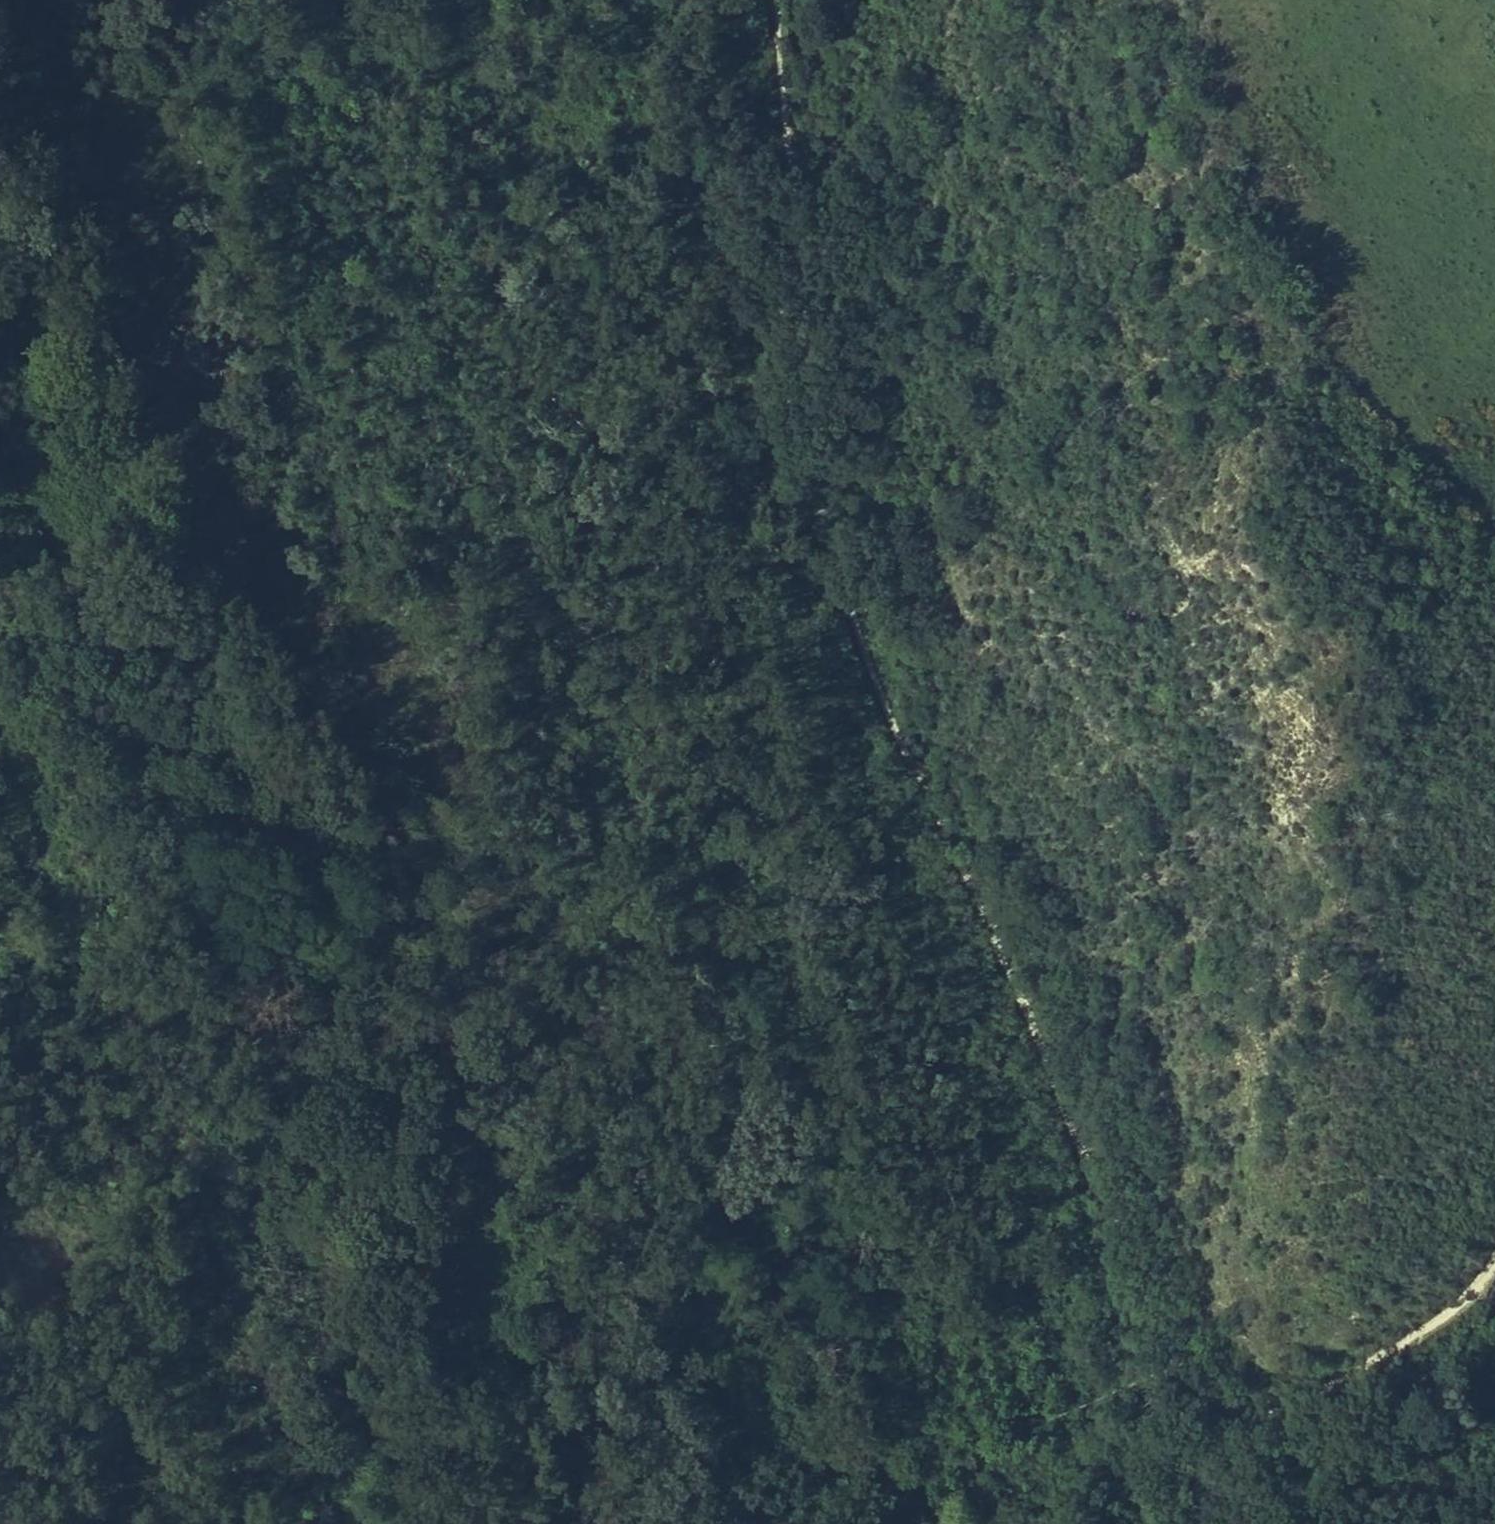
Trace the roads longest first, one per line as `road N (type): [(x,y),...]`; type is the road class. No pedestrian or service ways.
road 1 (track): [(1262,1421),(1208,1396),(1144,1318),(994,941),(913,782),(784,435),(769,352),(786,166),(772,0)]
road 2 (track): [(1262,1421),(1440,1320),(1494,1257)]

